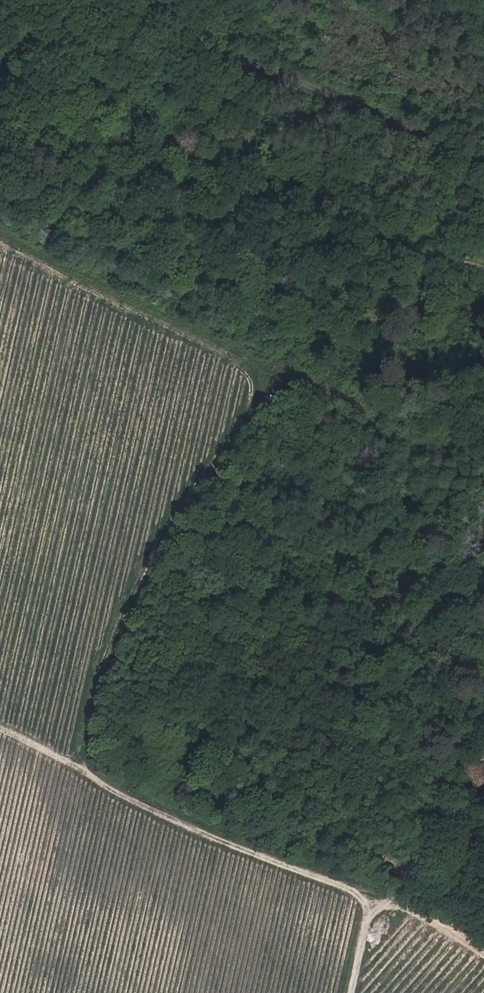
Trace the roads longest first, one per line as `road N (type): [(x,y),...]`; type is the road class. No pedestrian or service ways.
road 1 (track): [(0,243),(244,358),(257,372),(257,402),(143,568),(84,731),(95,768),(111,783),(184,824),(370,899),(355,992)]
road 2 (track): [(0,218),(228,328),(483,478)]
road 3 (unclassified): [(149,0),(183,27),(425,130),(483,167)]
road 4 (track): [(371,929),(419,845),(483,680)]

